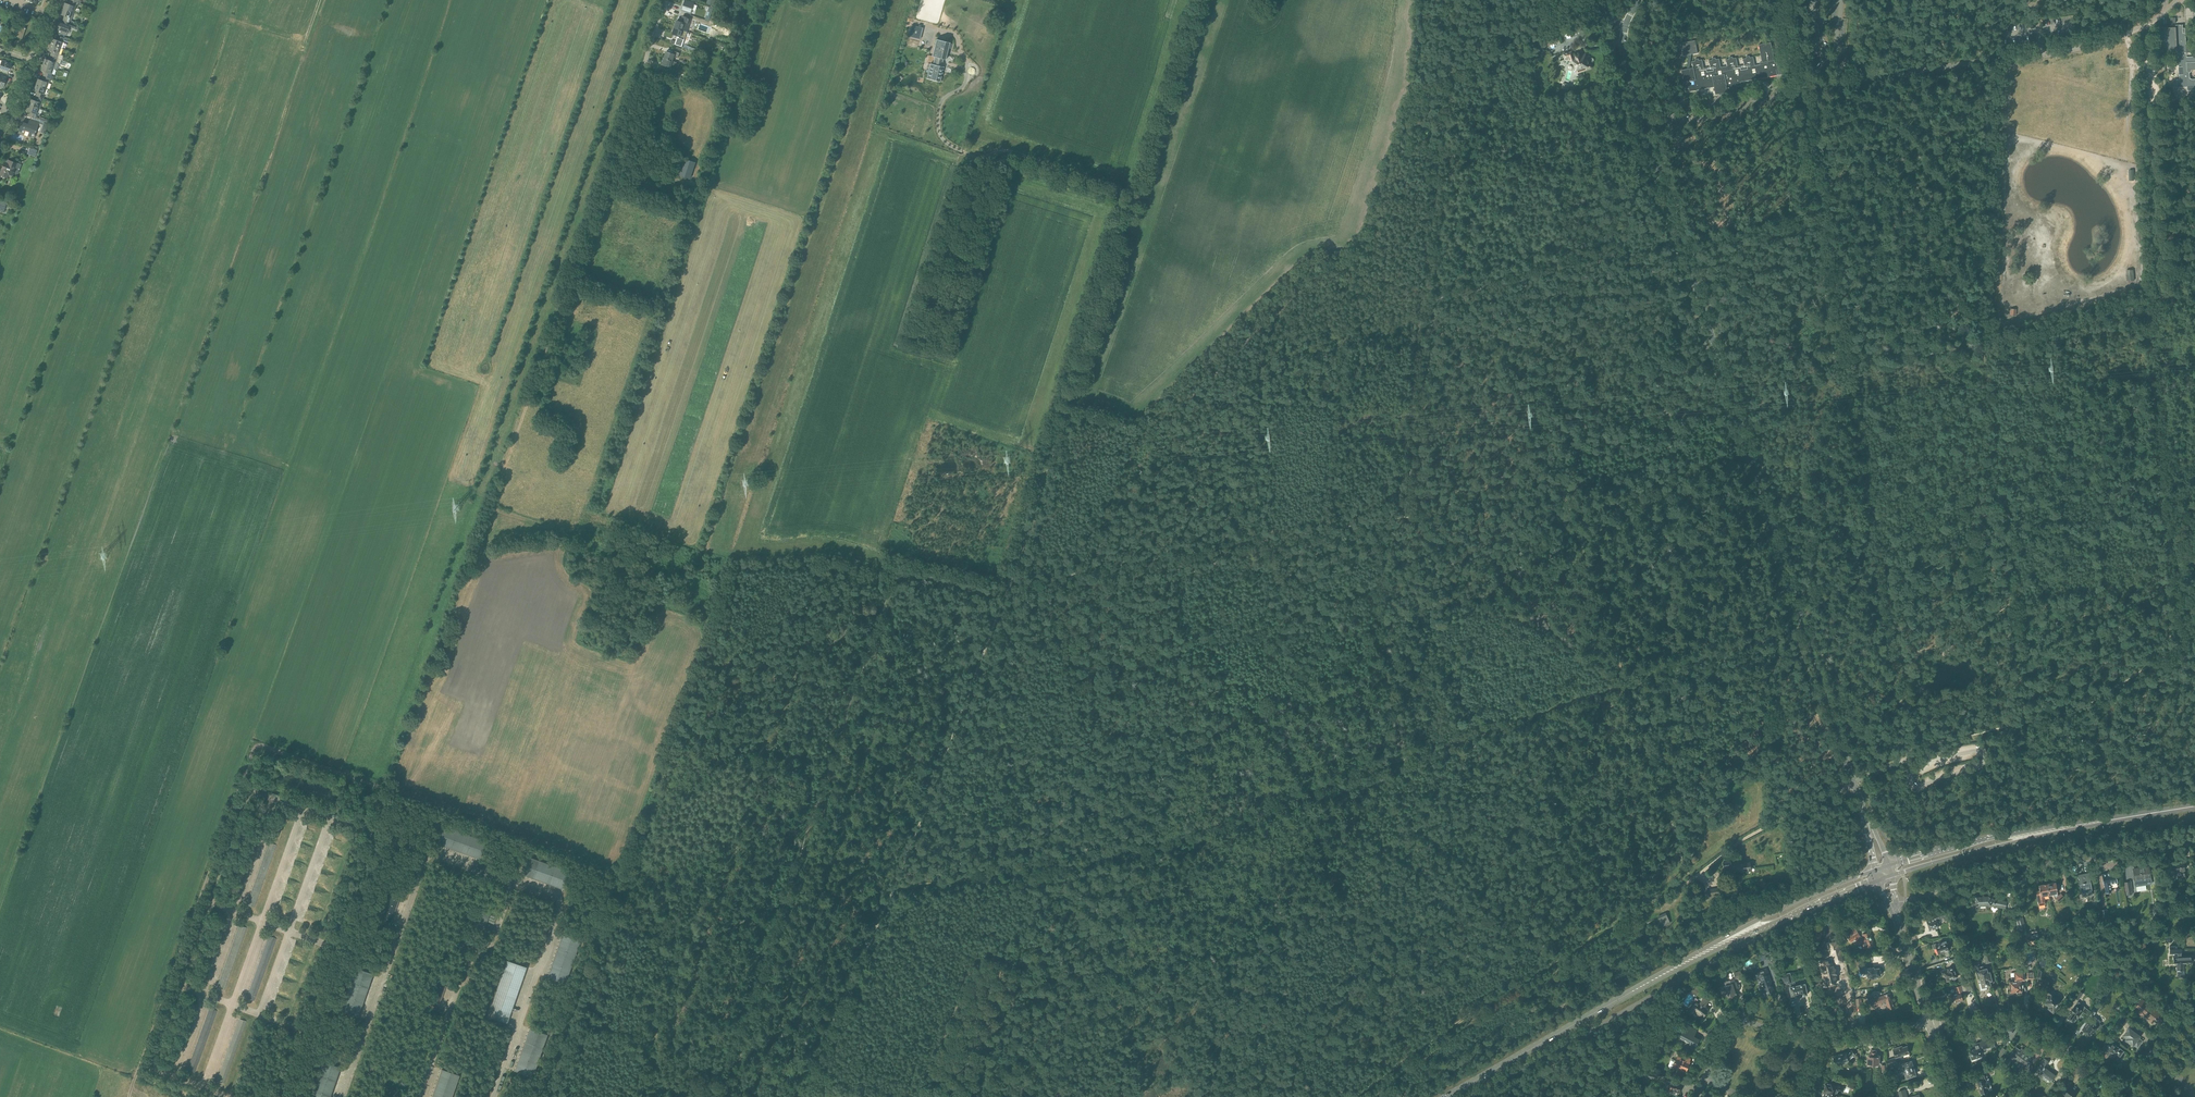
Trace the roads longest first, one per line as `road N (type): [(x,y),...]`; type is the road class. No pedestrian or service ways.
road 1 (track): [(1134,192),(1006,584),(893,883),(836,990),(797,1096)]
road 2 (track): [(1686,878),(1559,493),(1006,584)]
road 3 (tertiary): [(1854,784),(1625,60),(1625,26)]
road 4 (track): [(889,571),(850,566),(821,622),(747,783),(651,1044),(711,1096)]
road 5 (track): [(1362,1096),(1422,1049),(1686,878),(1847,788)]
road 6 (track): [(1627,683),(1159,831)]
road 7 (unclassified): [(1466,1096),(1724,954),(1855,900),(1892,906)]
road 8 (track): [(1907,757),(1862,543),(1869,506),(1845,363)]
road 9 (primary): [(1448,1096),(1721,943)]
road 10 (unclassified): [(2194,840),(1977,879),(1892,906)]
road 11 (track): [(1159,831),(893,883)]
road 12 (track): [(2171,268),(2157,17)]
road 13 (residential): [(2130,1096),(2023,1020),(1929,1025)]
road 14 (track): [(1405,519),(1414,347),(1428,298)]
road 15 (track): [(1999,489),(2027,693)]
road 16 (track): [(1198,0),(1134,192)]
road 17 (track): [(2145,301),(2157,500)]
road 18 (track): [(2169,645),(2157,500),(2189,466)]
road 19 (track): [(2189,466),(1999,489)]
road 20 (track): [(2007,726),(2076,713),(2169,645)]
road 21 (primary): [(1875,871),(1760,918),(1721,943)]
road 22 (primary): [(1721,943),(1878,881)]
road 23 (primary): [(2037,834),(2194,809)]
road 24 (primary): [(1891,876),(2037,834)]
road 25 (primary): [(2037,834),(1889,866)]
road 26 (residential): [(1705,1081),(1739,1025),(1814,1037)]
road 27 (track): [(1984,349),(1999,489)]
road 28 (tertiary): [(1929,1025),(1892,906)]
road 29 (track): [(850,566),(730,565)]

